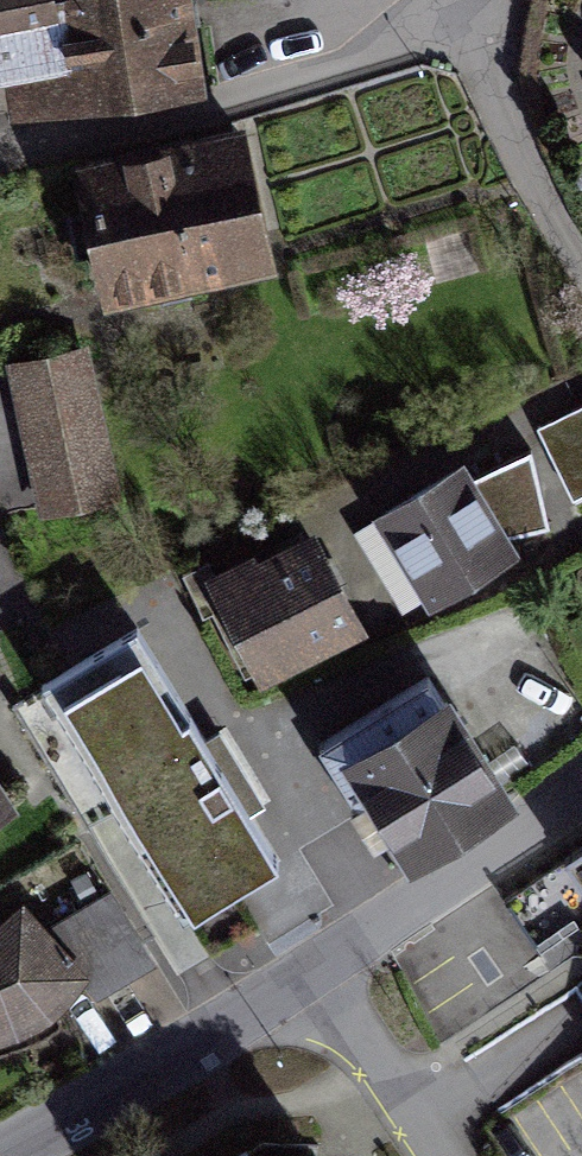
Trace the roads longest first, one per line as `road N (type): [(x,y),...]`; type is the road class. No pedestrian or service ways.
road 1 (residential): [(0,149),(322,69),(449,0)]
road 2 (residential): [(0,1153),(198,1044),(316,964)]
road 3 (residential): [(316,964),(581,786)]
road 4 (residential): [(448,1155),(316,964)]

